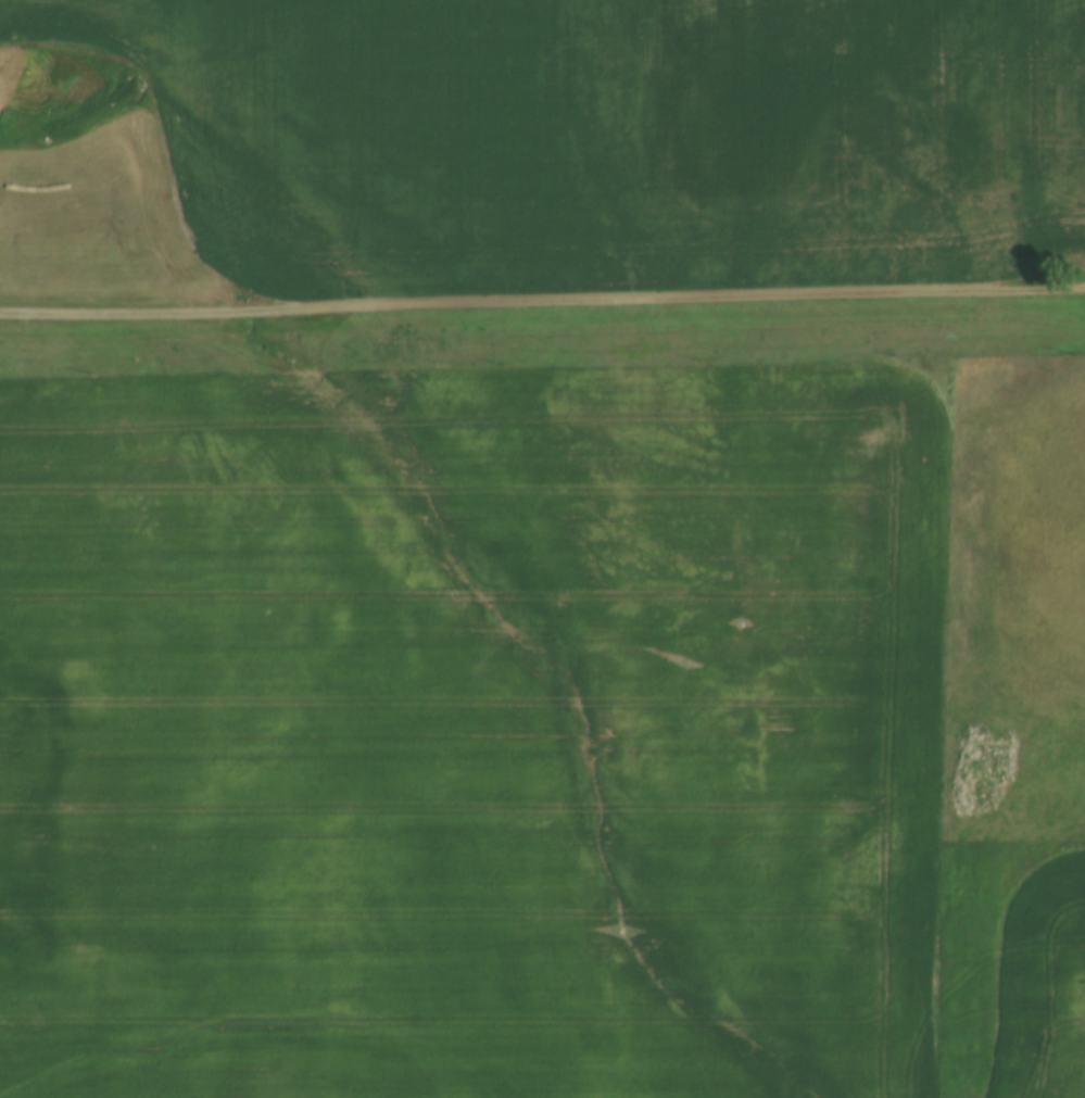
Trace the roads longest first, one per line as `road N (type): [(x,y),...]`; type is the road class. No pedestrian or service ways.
road 1 (track): [(0,322),(589,298),(1084,291)]

